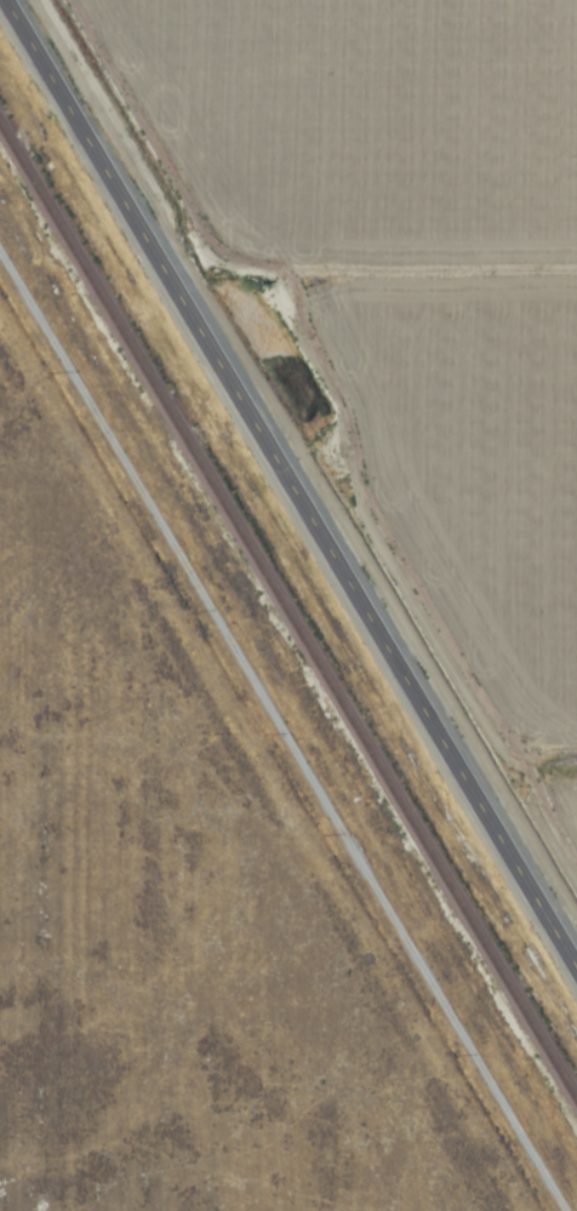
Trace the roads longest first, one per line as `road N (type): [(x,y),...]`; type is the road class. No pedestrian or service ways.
road 1 (residential): [(576,1210),(0,247)]
road 2 (primary): [(576,958),(10,0)]
road 3 (residential): [(165,262),(302,249),(576,243)]

